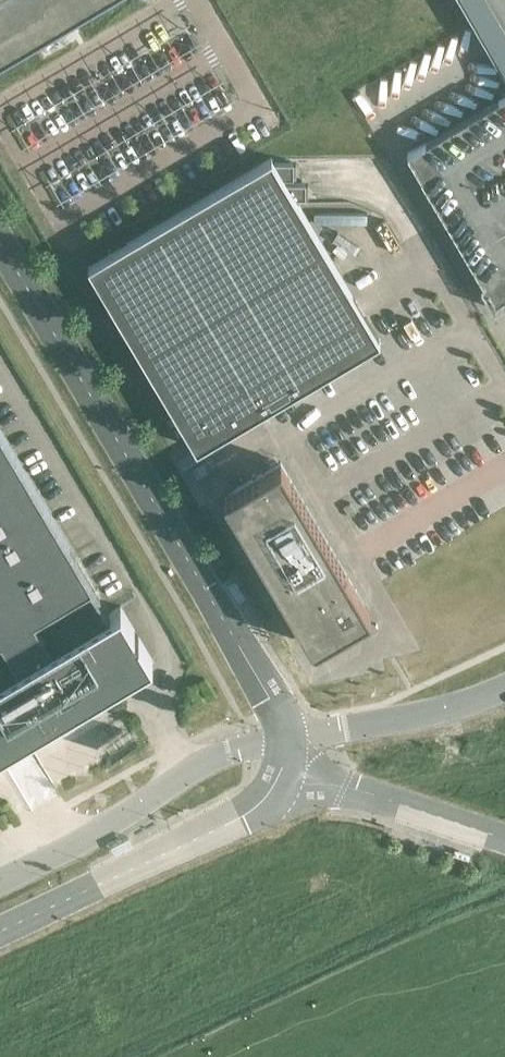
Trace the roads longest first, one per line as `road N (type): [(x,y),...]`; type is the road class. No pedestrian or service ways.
road 1 (unclassified): [(504,687),(435,713),(225,750),(0,882)]

